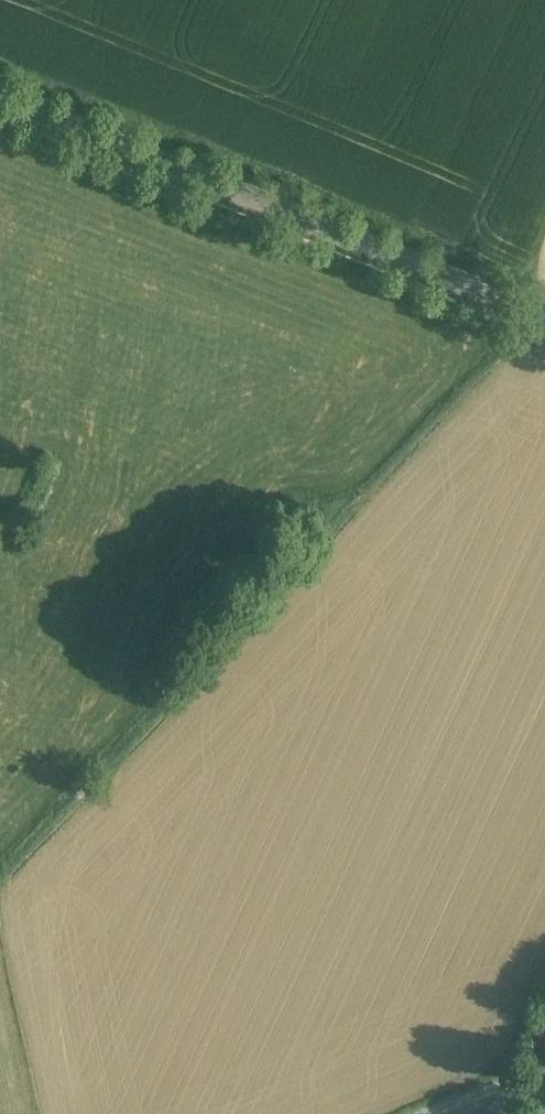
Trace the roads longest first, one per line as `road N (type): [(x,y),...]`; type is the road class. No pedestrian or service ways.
road 1 (residential): [(544,325),(0,98)]

